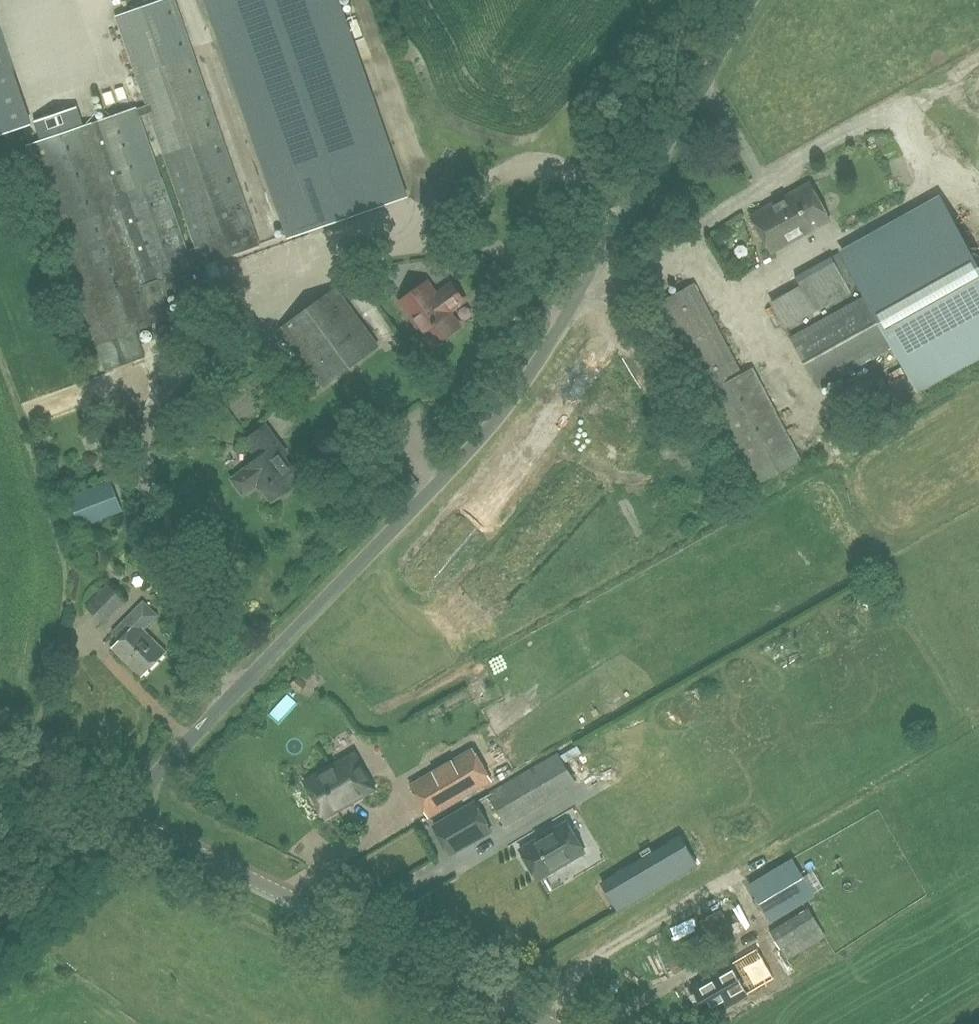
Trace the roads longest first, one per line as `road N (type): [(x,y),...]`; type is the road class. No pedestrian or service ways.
road 1 (unclassified): [(124,816),(162,767),(509,404),(752,0)]
road 2 (tertiary): [(552,1023),(124,816)]
road 3 (track): [(527,1012),(579,966),(731,876)]
road 4 (track): [(124,816),(0,939)]
road 5 (tertiary): [(0,758),(124,816)]

